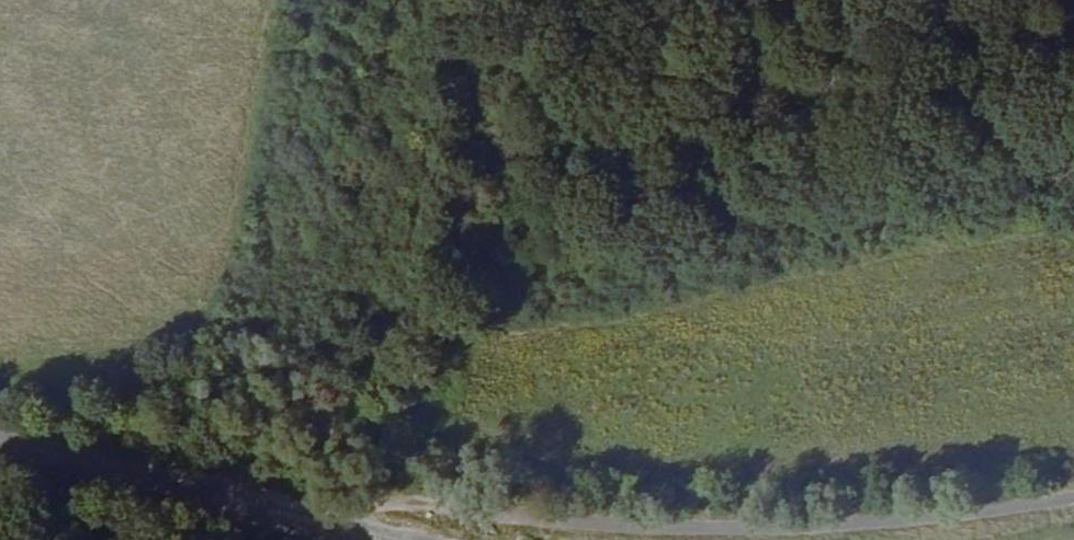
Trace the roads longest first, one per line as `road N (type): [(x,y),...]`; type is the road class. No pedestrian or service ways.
road 1 (tertiary): [(0,446),(381,539)]

